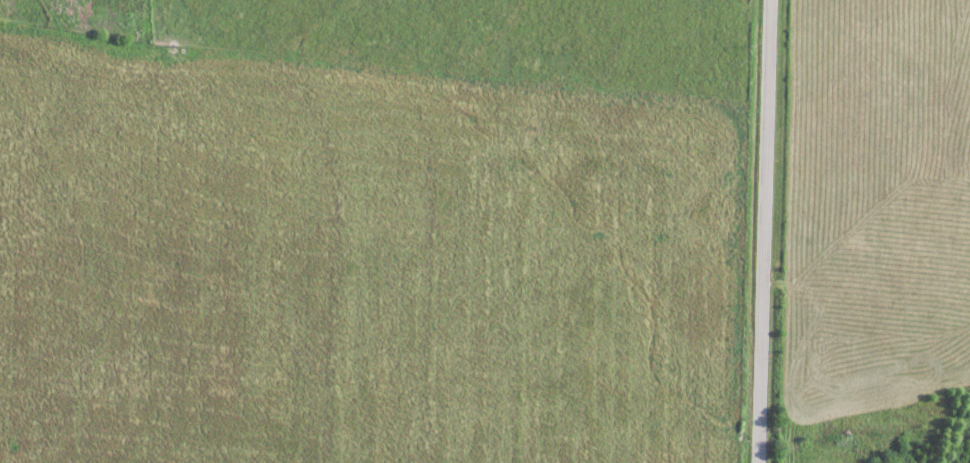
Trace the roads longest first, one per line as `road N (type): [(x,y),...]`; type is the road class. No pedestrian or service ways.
road 1 (secondary): [(755,462),(769,0)]

